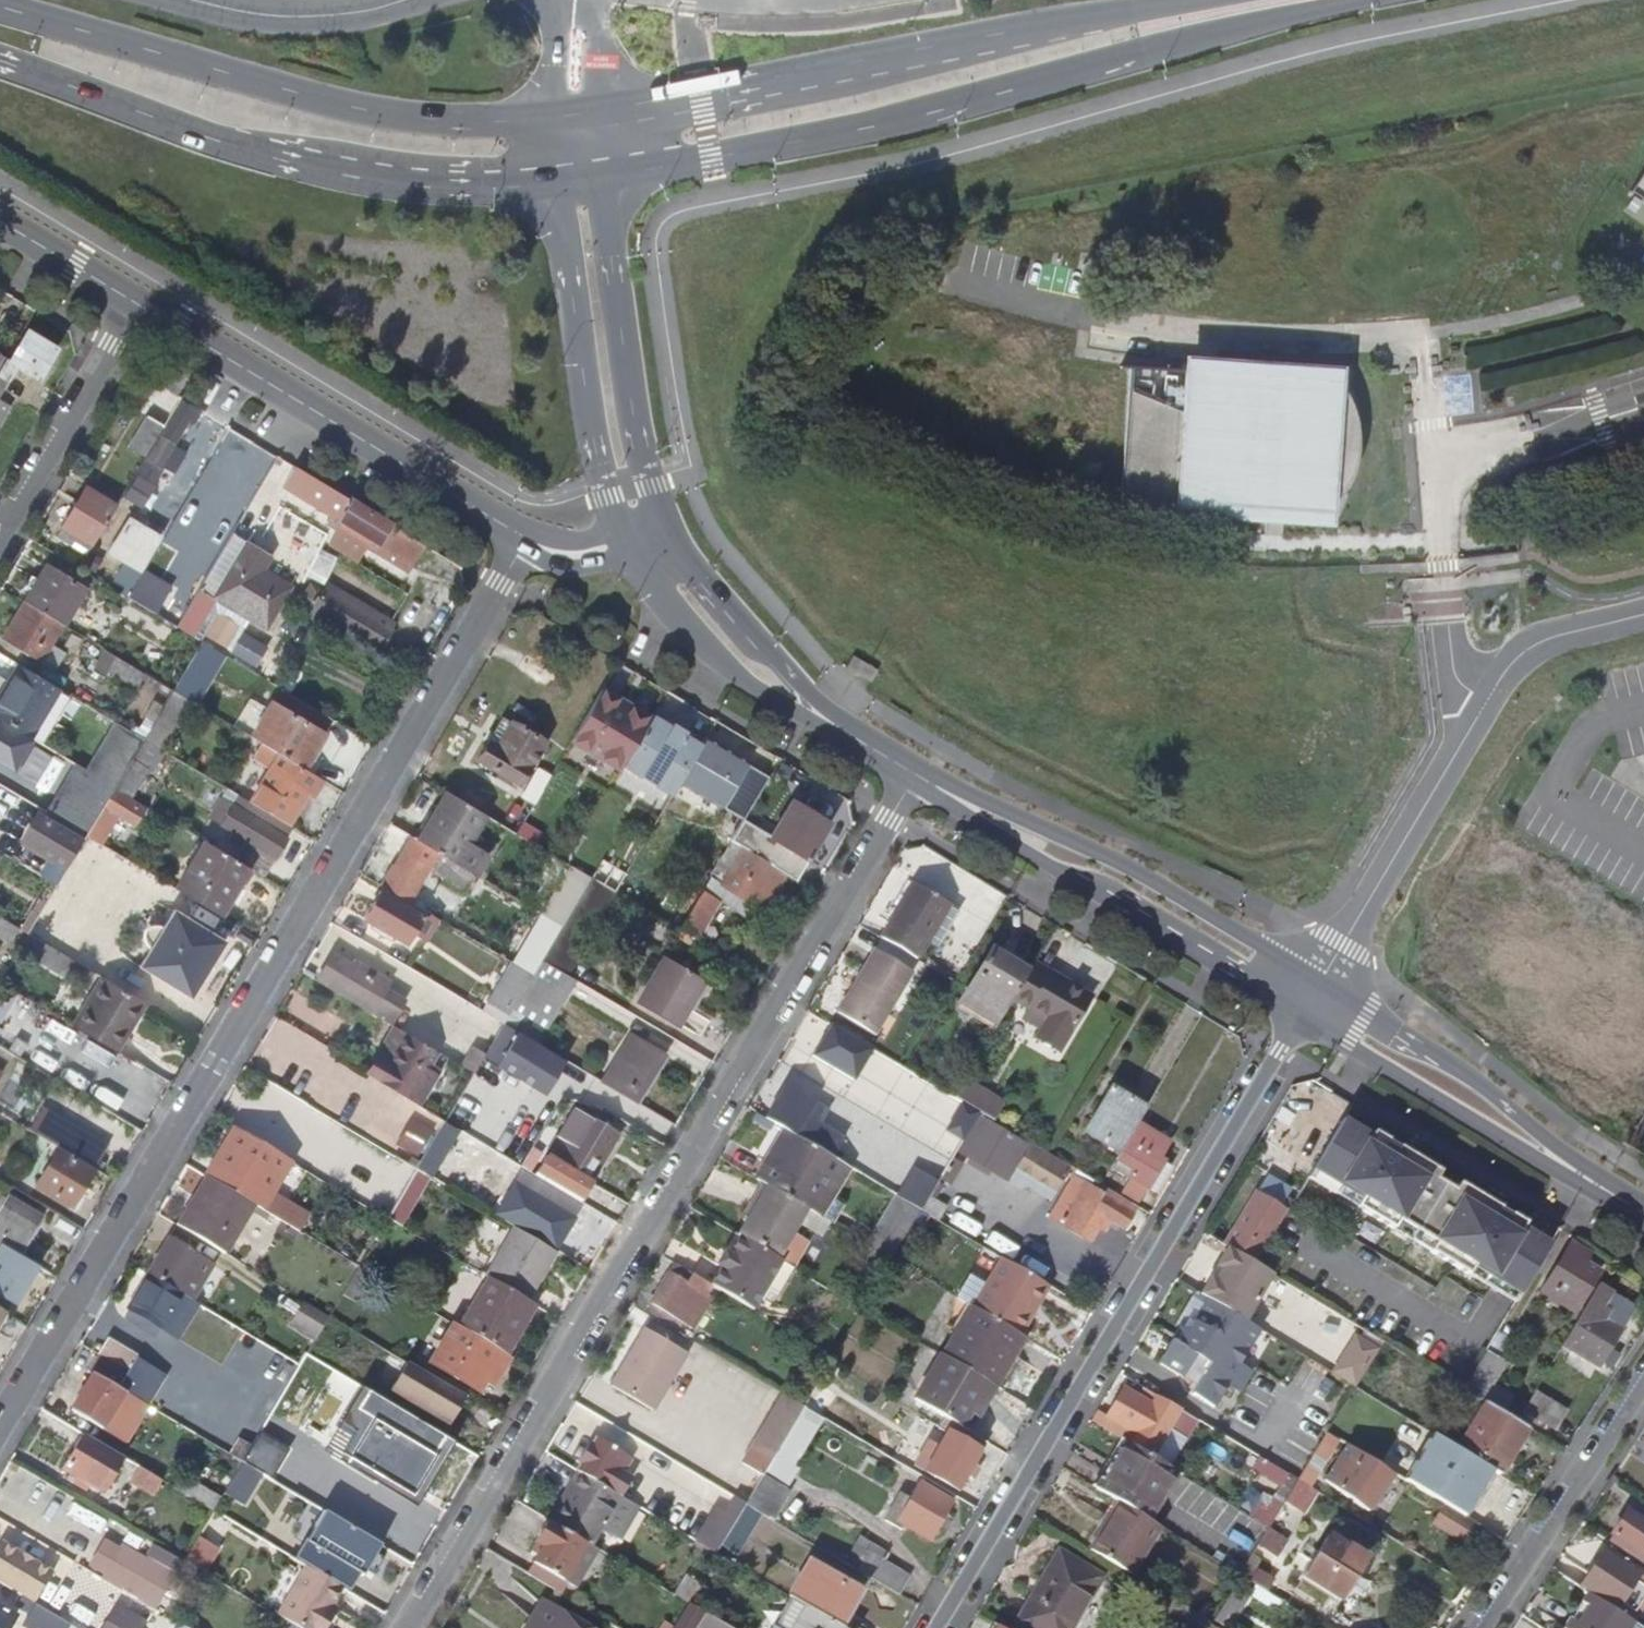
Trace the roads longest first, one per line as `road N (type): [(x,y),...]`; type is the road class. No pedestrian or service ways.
road 1 (residential): [(0,1427),(526,539)]
road 2 (residential): [(911,783),(409,1627)]
road 3 (secondary): [(603,177),(896,123),(1373,0)]
road 4 (residential): [(1302,1014),(936,1627)]
road 5 (secondary): [(1193,0),(595,112)]
road 6 (secondary): [(0,61),(206,136),(350,176),(462,190),(556,183)]
road 7 (secondary): [(550,119),(369,111),(0,8)]
road 8 (unclassified): [(1643,615),(1536,645),(1514,663),(1321,982)]
road 9 (residential): [(136,304),(526,539)]
road 10 (tertiary): [(1321,982),(1133,870),(921,767)]
road 11 (tertiary): [(911,783),(1302,1014)]
road 12 (tertiary): [(627,546),(682,622),(752,684),(911,783)]
road 13 (tertiary): [(556,183),(599,463),(627,546)]
road 14 (tertiary): [(665,534),(637,435),(603,177)]
road 15 (tertiary): [(921,767),(812,697),(665,534)]
road 16 (tertiary): [(1580,1175),(1500,1100),(1321,982)]
road 17 (tertiary): [(1302,1014),(1540,1161),(1580,1175)]
road 18 (residential): [(1643,1381),(1481,1627)]
road 19 (residential): [(136,304),(0,534)]
road 20 (unclassified): [(406,0),(286,17),(191,0)]
road 21 (residential): [(0,221),(136,304)]

